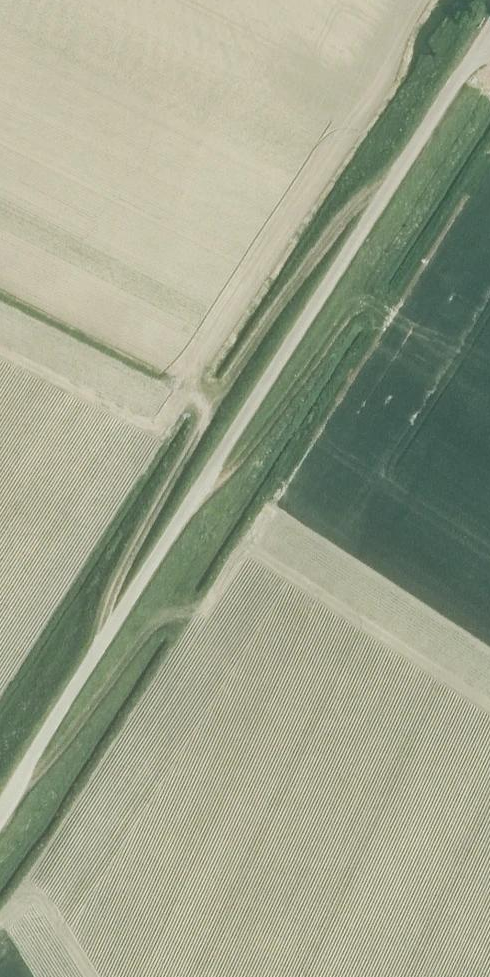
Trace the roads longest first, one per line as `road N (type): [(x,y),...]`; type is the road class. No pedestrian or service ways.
road 1 (unclassified): [(0,821),(489,36)]
road 2 (track): [(400,172),(300,286),(213,411),(115,599),(110,634)]
road 3 (track): [(0,831),(172,612),(201,622)]
road 4 (track): [(191,506),(244,458),(362,309),(384,316)]

